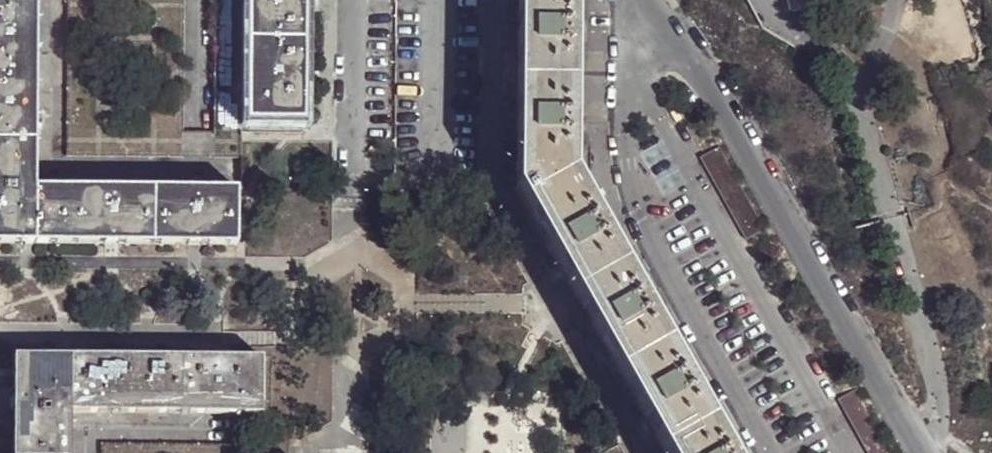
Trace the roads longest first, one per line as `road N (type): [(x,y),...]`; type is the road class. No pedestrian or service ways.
road 1 (residential): [(641,0),(706,78),(921,452)]
road 2 (residential): [(351,0),(349,452)]

